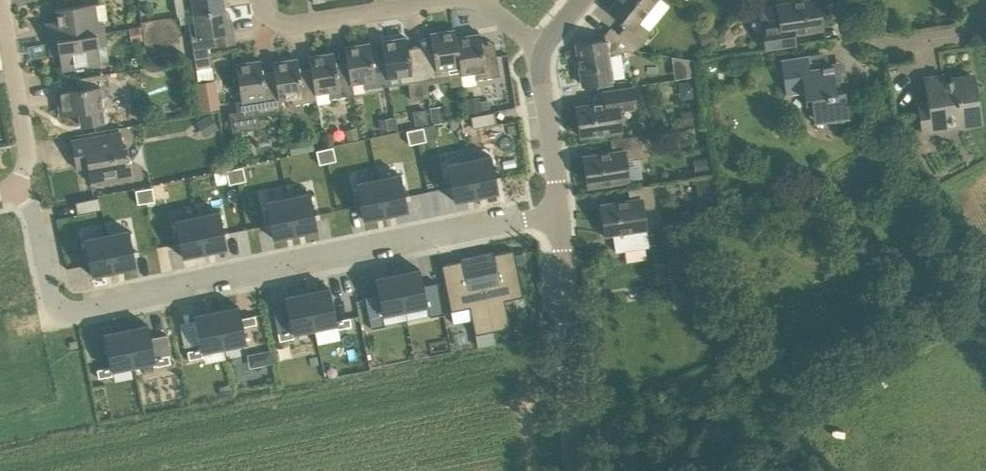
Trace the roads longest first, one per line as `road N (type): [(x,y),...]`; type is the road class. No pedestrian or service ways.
road 1 (residential): [(561,231),(516,217),(53,313),(35,215),(19,191)]
road 2 (residential): [(451,0),(281,23),(265,13),(263,0)]
road 3 (residential): [(3,0),(24,134),(19,191)]
road 4 (residential): [(561,231),(538,50)]
road 5 (residential): [(985,19),(978,28),(866,42),(849,25),(847,0)]
road 6 (unclassified): [(576,470),(569,336)]

